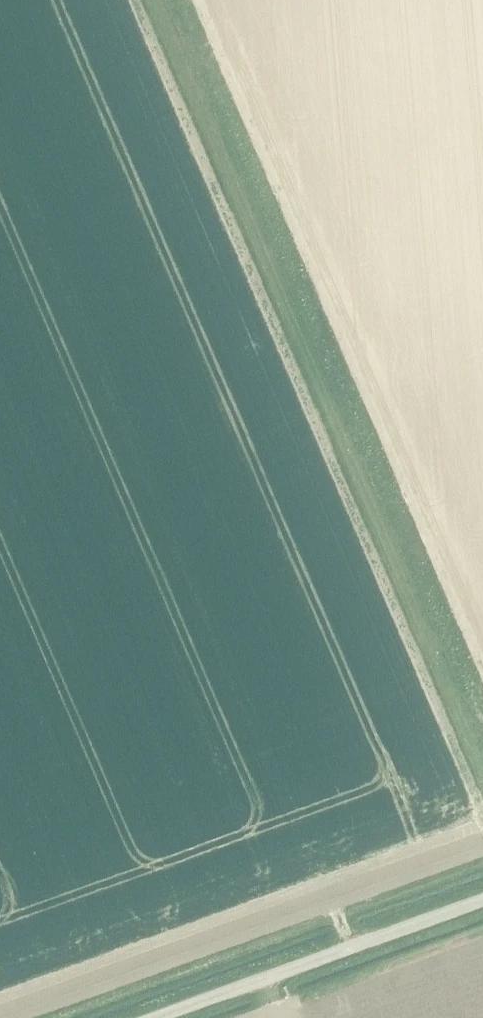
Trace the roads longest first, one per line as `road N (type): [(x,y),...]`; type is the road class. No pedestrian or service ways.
road 1 (unclassified): [(147,1017),(482,897)]

